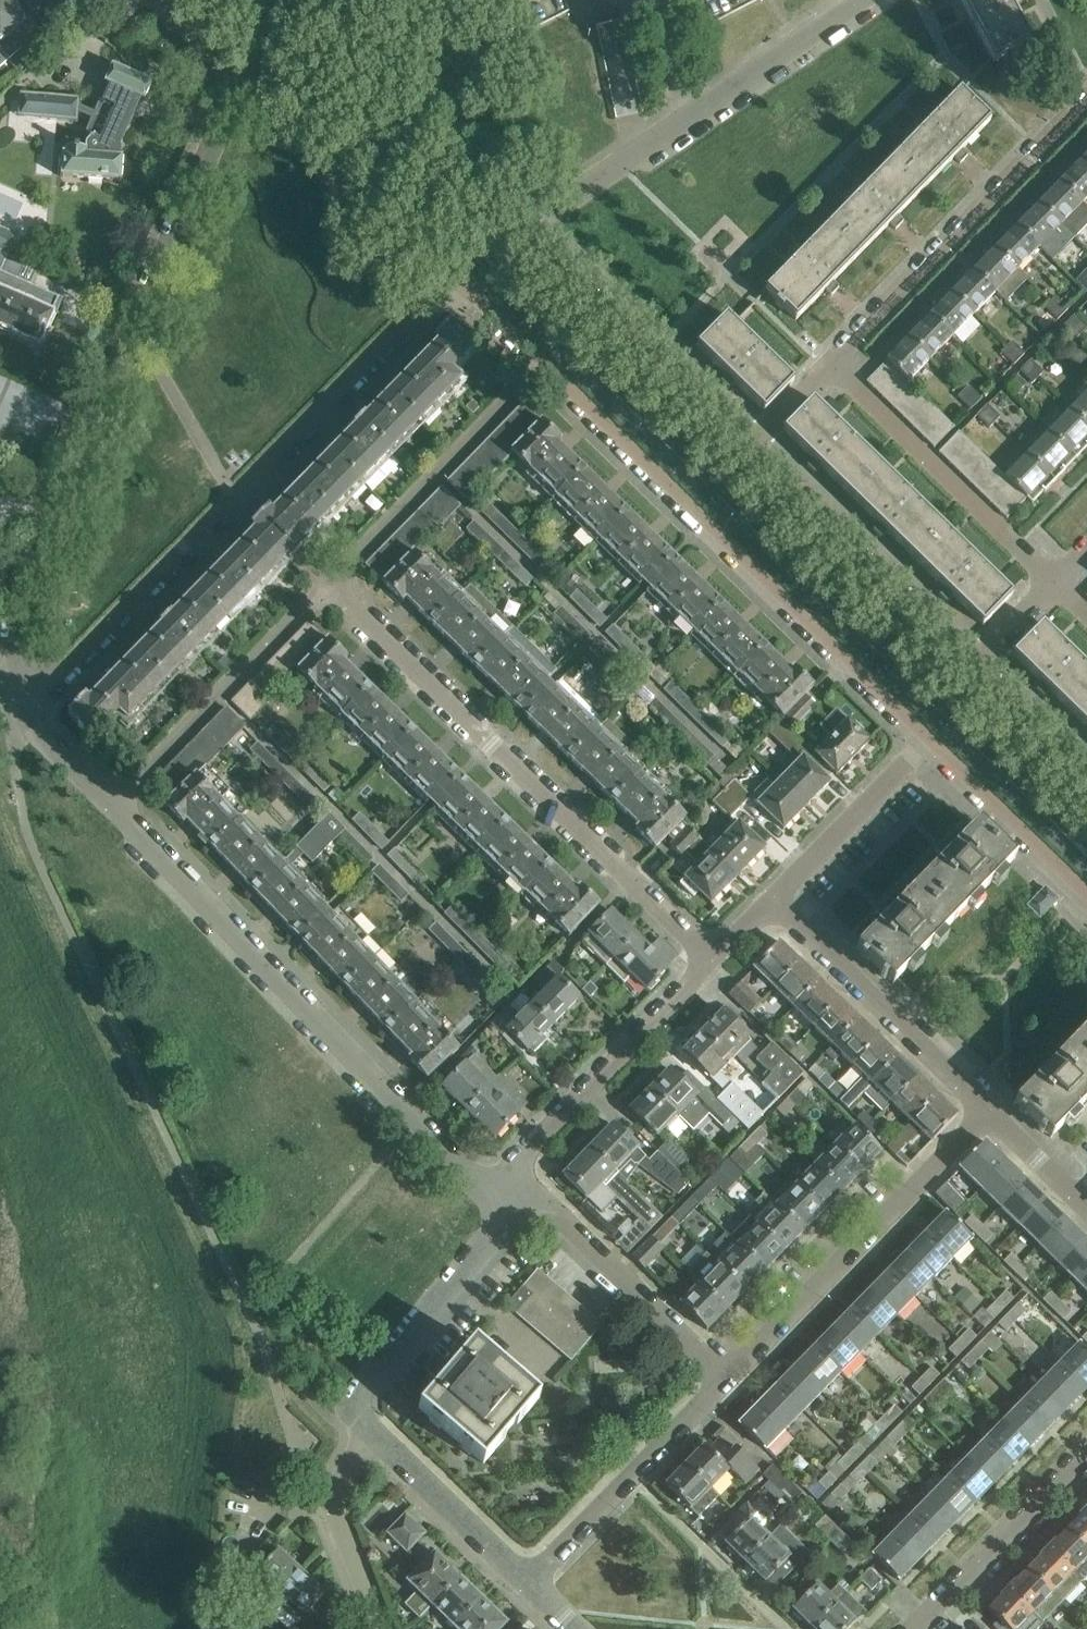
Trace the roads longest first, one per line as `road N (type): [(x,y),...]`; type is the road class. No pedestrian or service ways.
road 1 (tertiary): [(1086,856),(479,261)]
road 2 (residential): [(510,1194),(475,1180),(110,804),(35,720),(26,694)]
road 3 (residential): [(26,694),(13,596),(259,47)]
road 4 (residential): [(715,960),(236,497)]
road 5 (residential): [(451,280),(924,737)]
road 6 (residential): [(861,0),(521,231)]
road 7 (residential): [(727,1377),(987,1111)]
road 8 (residential): [(830,363),(1086,100)]
road 9 (residential): [(973,668),(747,447)]
road 10 (residential): [(1055,583),(830,363)]
road 11 (residential): [(510,1194),(531,1148),(715,960)]
road 12 (residential): [(747,447),(521,231)]
road 13 (tertiary): [(479,261),(259,47)]
road 14 (residential): [(236,497),(451,280)]
road 15 (residential): [(987,1111),(771,900)]
road 16 (residential): [(367,1427),(355,1407),(360,1386),(492,1233),(510,1194)]
road 17 (residential): [(26,694),(62,670),(236,497)]
road 18 (residential): [(525,1583),(727,1377)]
road 19 (residential): [(727,1377),(554,1212),(510,1194)]
road 20 (residential): [(921,1628),(1086,1453)]
road 21 (residential): [(924,737),(1086,897)]
road 22 (residential): [(771,900),(924,737)]
road 23 (residential): [(525,1583),(367,1427)]
road 24 (residential): [(384,1628),(330,1499),(367,1427)]
road 25 (residential): [(1086,780),(973,668)]
road 26 (residential): [(1083,1204),(987,1111)]

